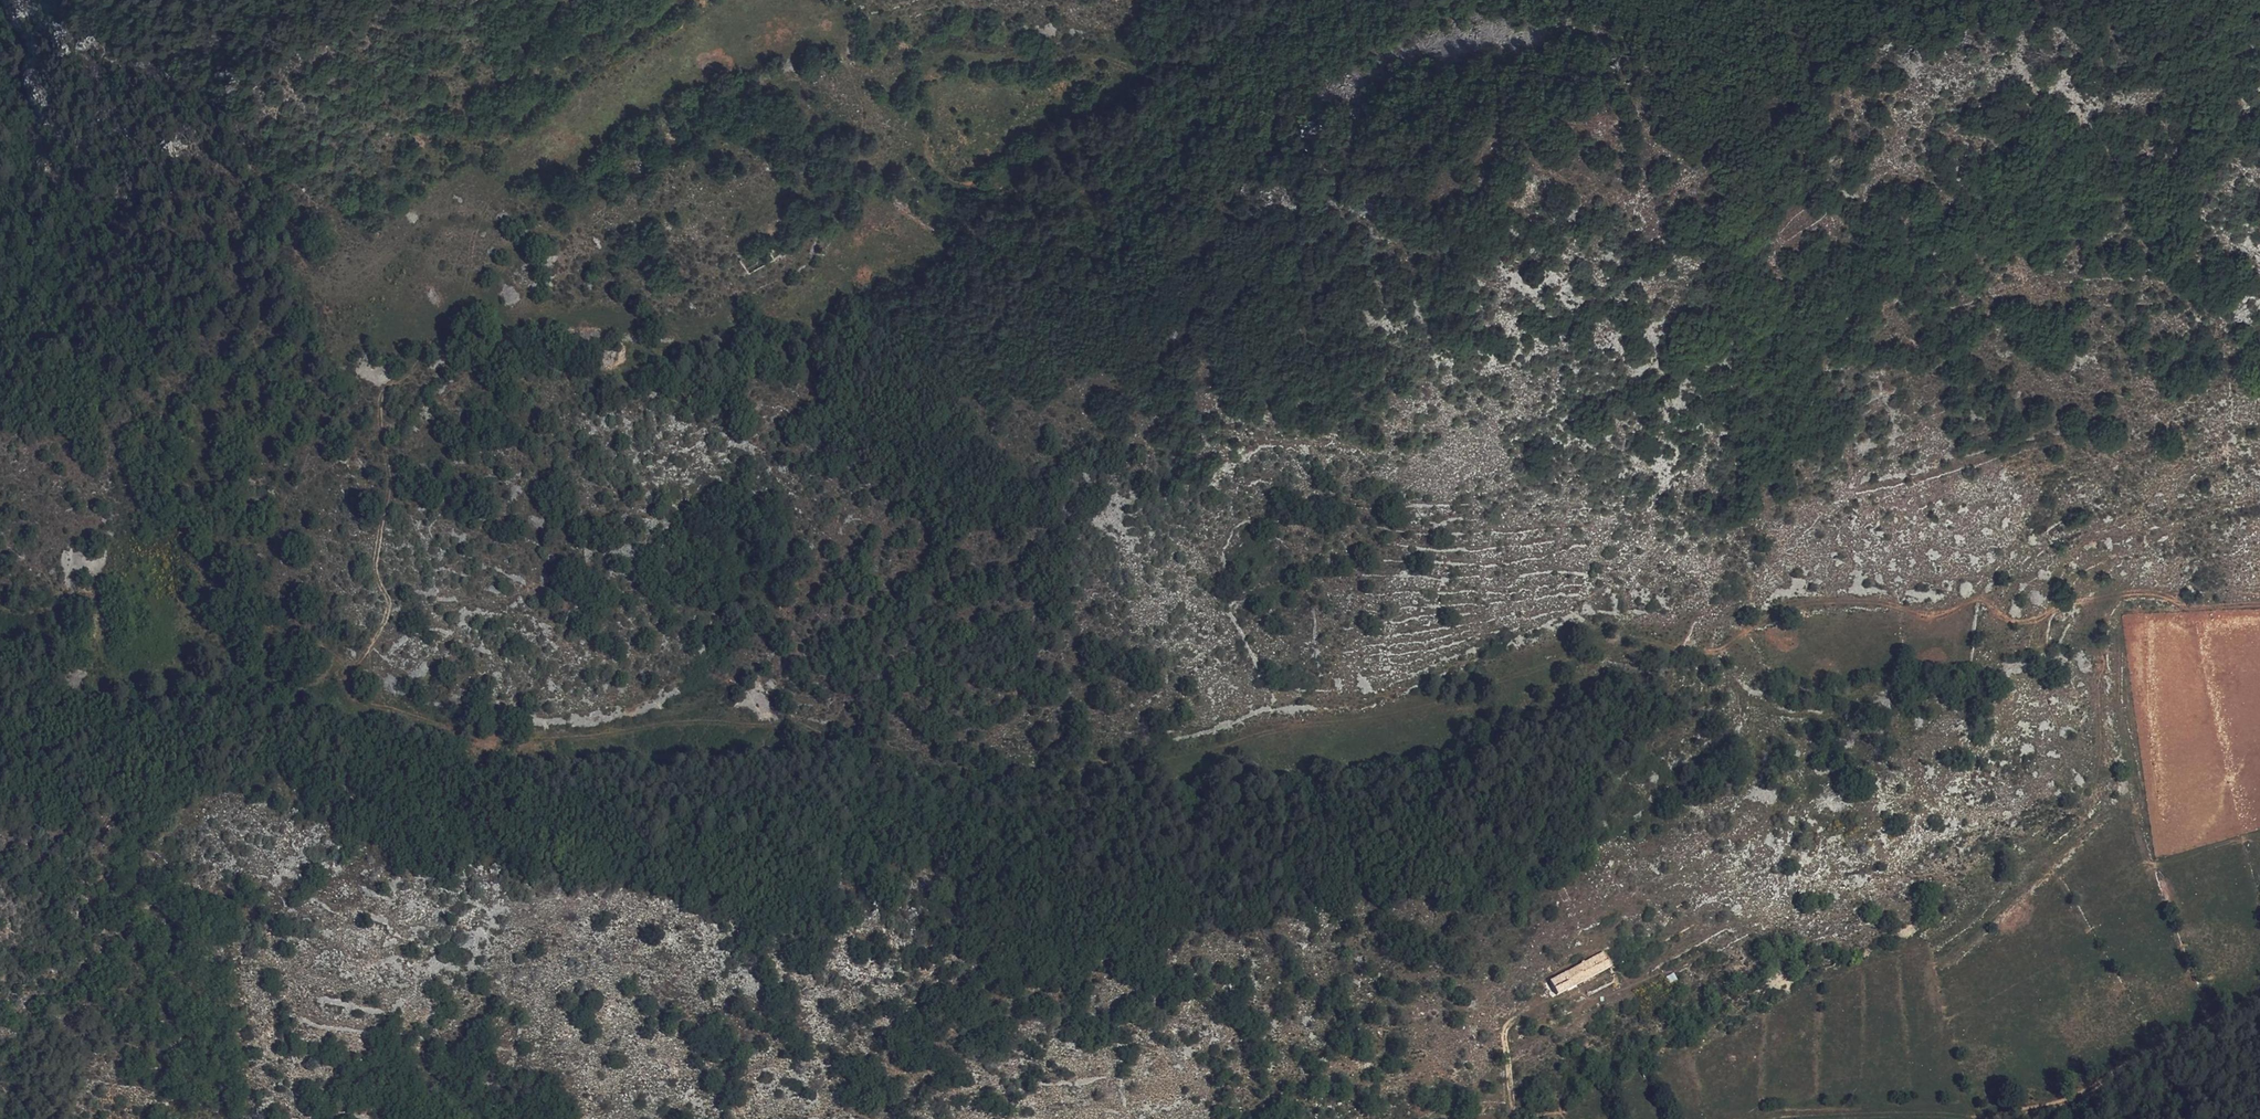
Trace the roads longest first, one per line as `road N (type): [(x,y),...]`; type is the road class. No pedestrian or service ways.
road 1 (track): [(2259,999),(2062,1106),(1995,1118)]
road 2 (track): [(1517,1118),(1509,1027),(1544,1000)]

